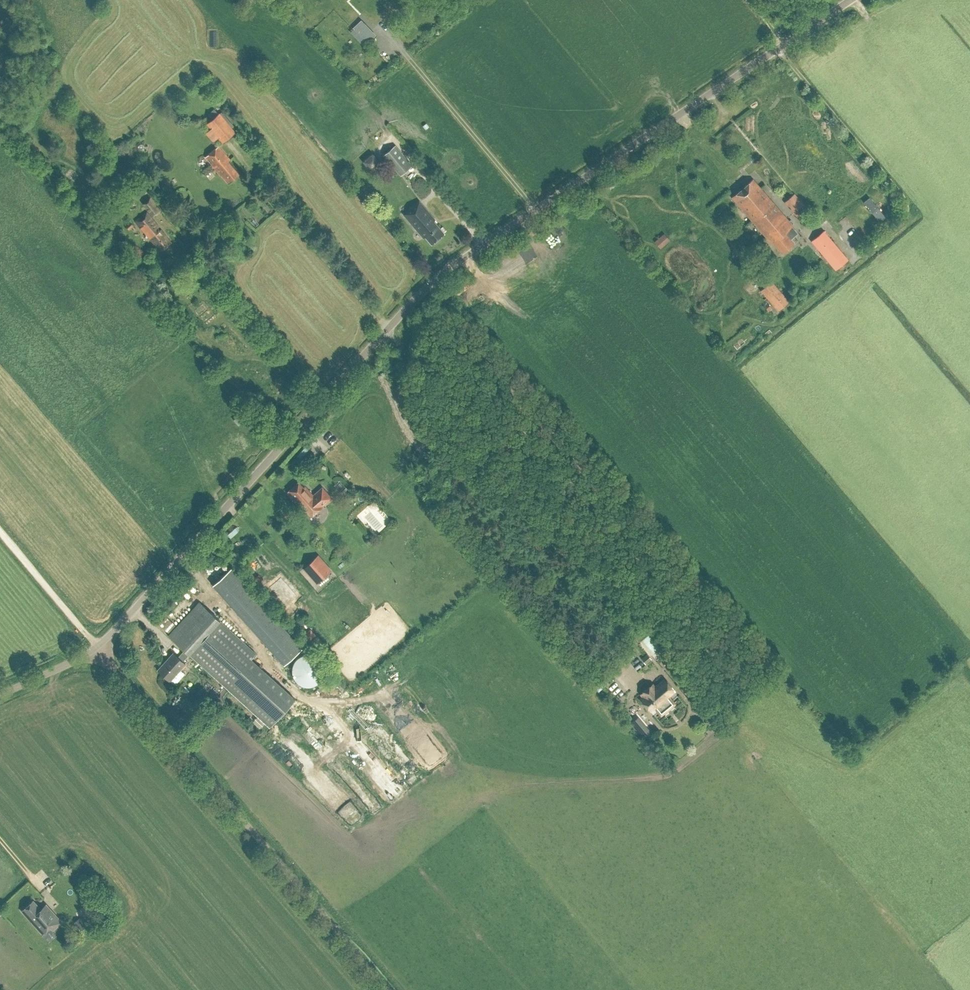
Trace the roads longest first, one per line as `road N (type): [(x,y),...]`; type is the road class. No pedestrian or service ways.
road 1 (unclassified): [(97,647),(431,283),(849,0)]
road 2 (unclassified): [(389,989),(97,647)]
road 3 (track): [(387,330),(401,347),(415,417),(630,672)]
road 4 (track): [(532,210),(387,35)]
road 5 (track): [(309,413),(276,377),(239,358),(168,274)]
road 6 (track): [(97,647),(0,532)]

